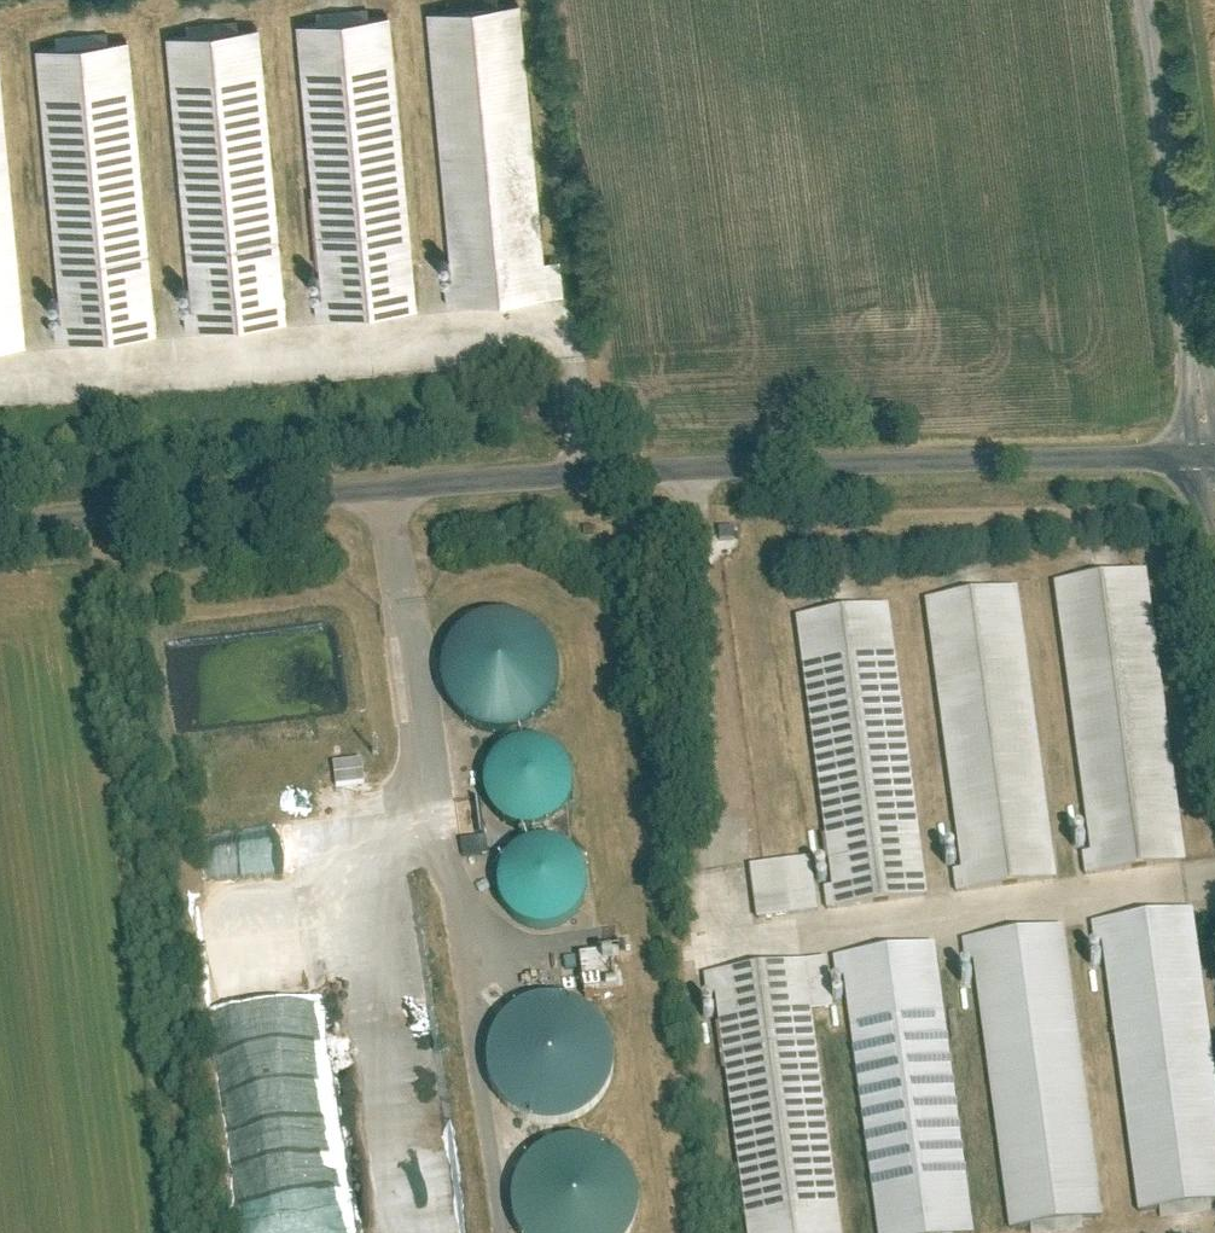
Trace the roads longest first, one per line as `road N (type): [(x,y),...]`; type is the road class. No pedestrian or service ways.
road 1 (tertiary): [(0,525),(391,491),(1202,459)]
road 2 (unclassified): [(1142,0),(1202,459)]

